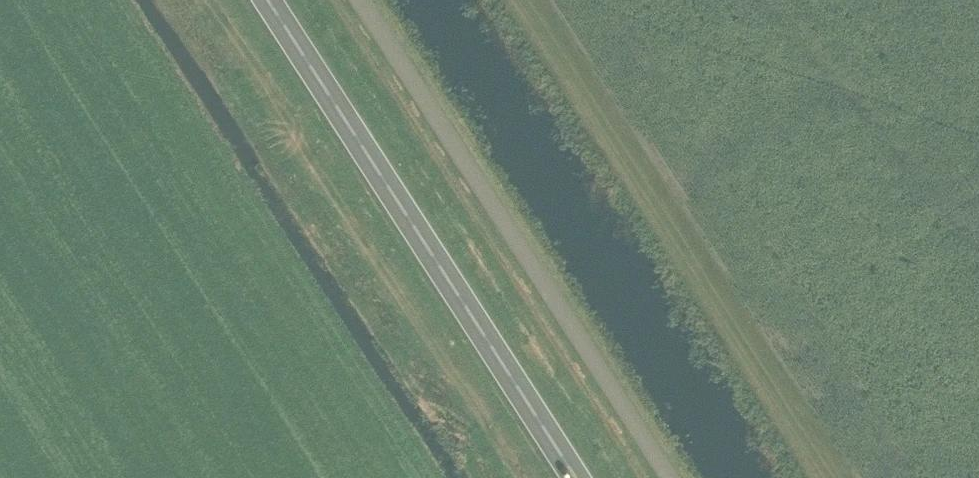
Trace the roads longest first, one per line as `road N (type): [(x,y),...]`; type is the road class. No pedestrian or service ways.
road 1 (trunk): [(576,477),(268,0)]
road 2 (unclassified): [(669,477),(362,0)]

